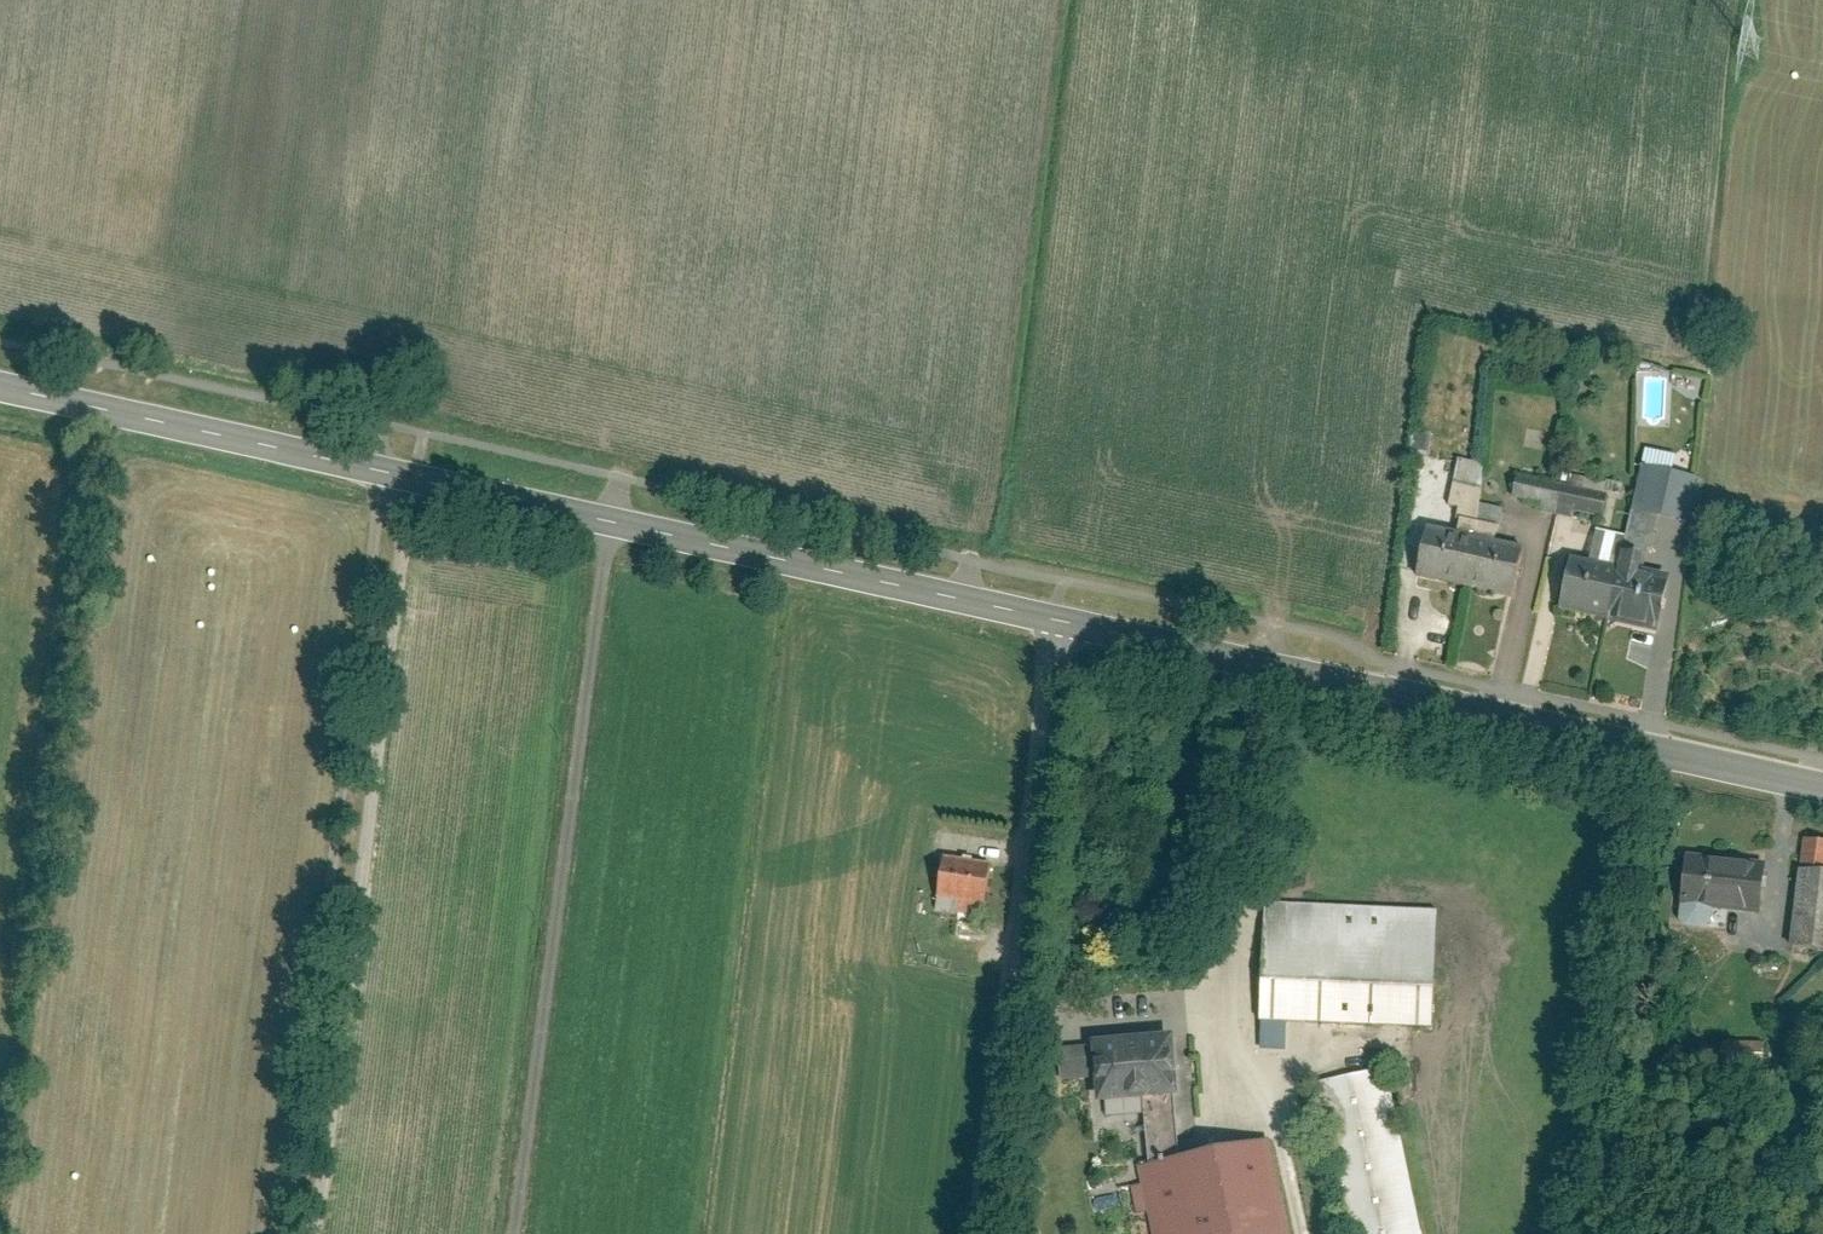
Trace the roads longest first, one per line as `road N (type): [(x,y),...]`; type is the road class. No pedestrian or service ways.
road 1 (secondary): [(0,388),(1822,789)]

